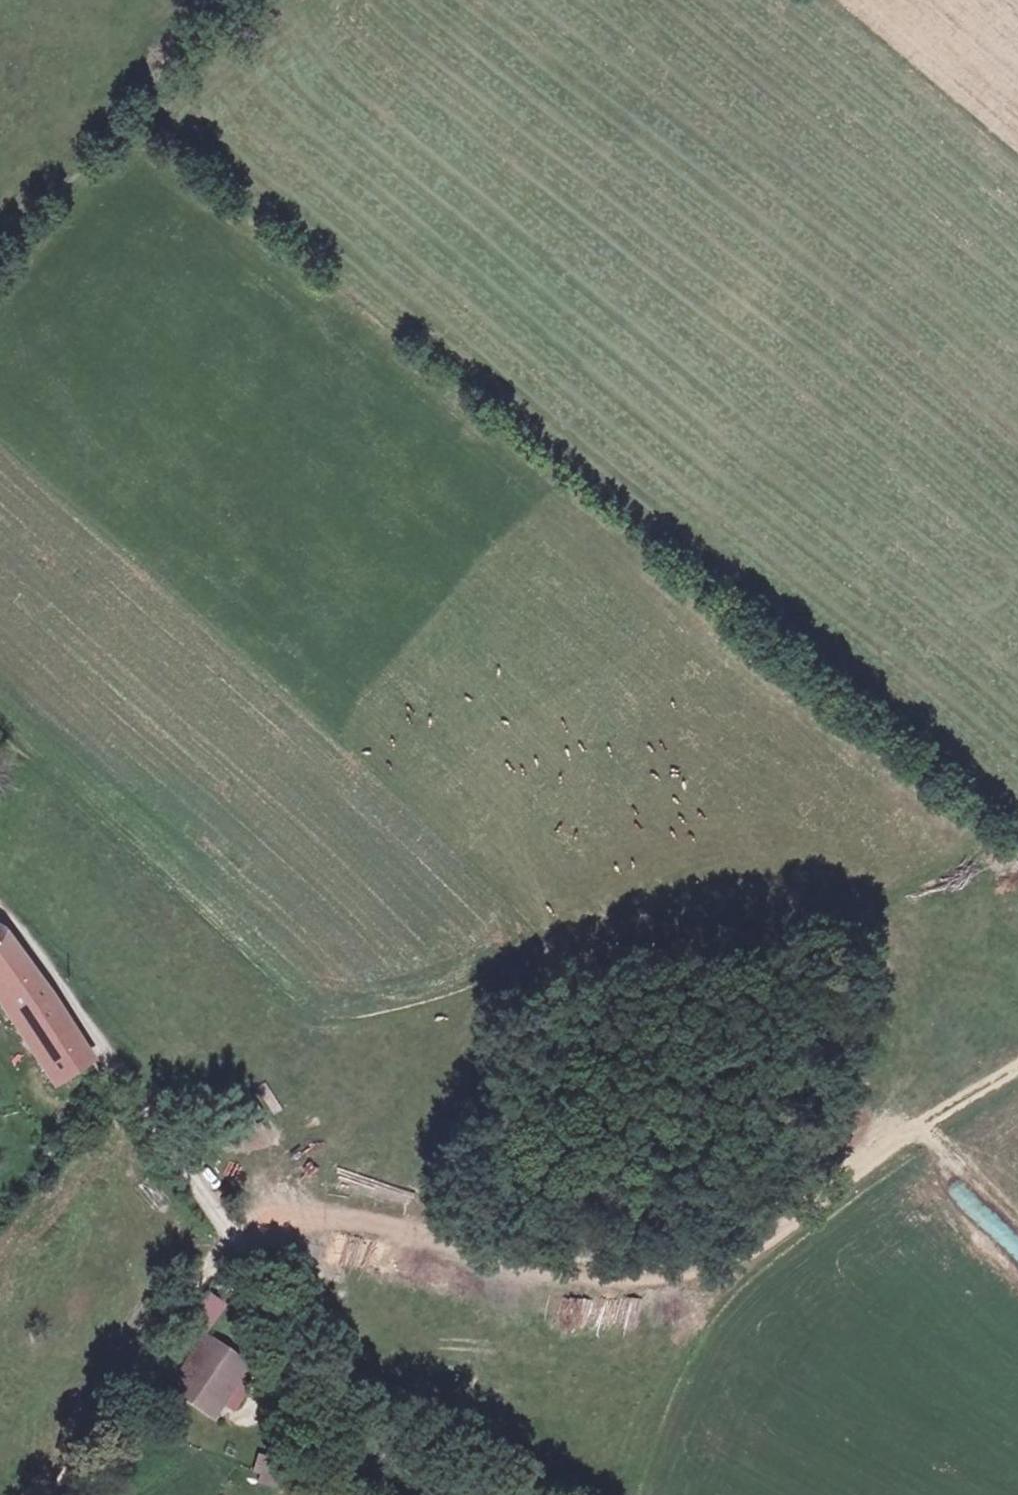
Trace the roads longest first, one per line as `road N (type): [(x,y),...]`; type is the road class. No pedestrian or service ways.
road 1 (track): [(241,1241),(514,1242),(733,1260),(1017,1076)]
road 2 (unclassified): [(0,911),(241,1241),(354,1494)]
road 3 (track): [(44,1494),(232,1229)]

